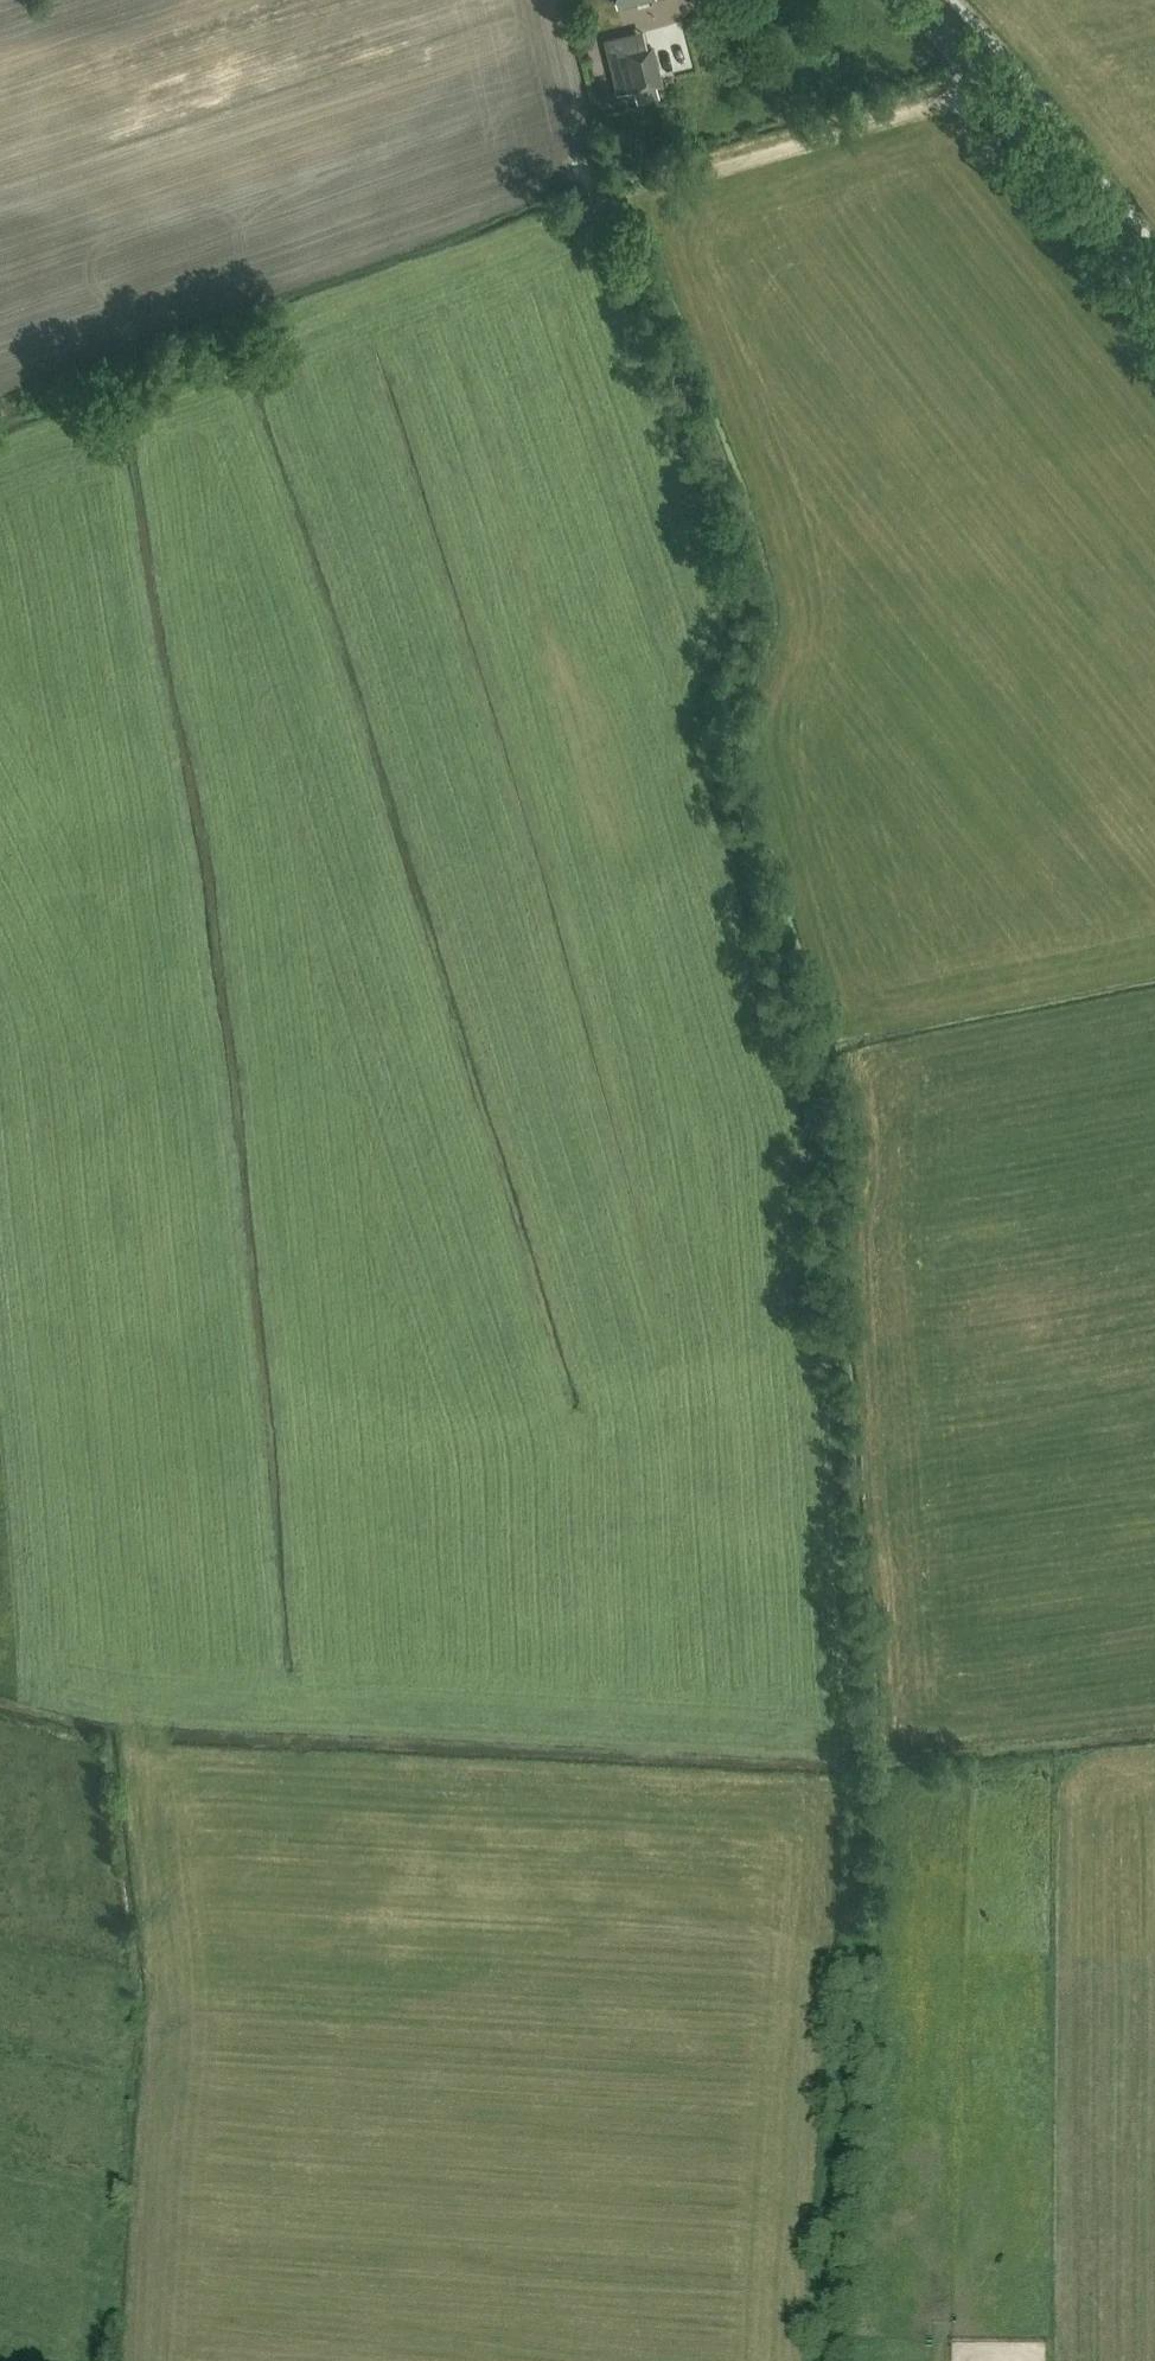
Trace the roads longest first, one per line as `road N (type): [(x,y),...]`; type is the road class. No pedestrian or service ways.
road 1 (track): [(850,1552),(860,1749),(852,2123),(834,2360)]
road 2 (tertiary): [(1154,291),(968,63),(903,0)]

